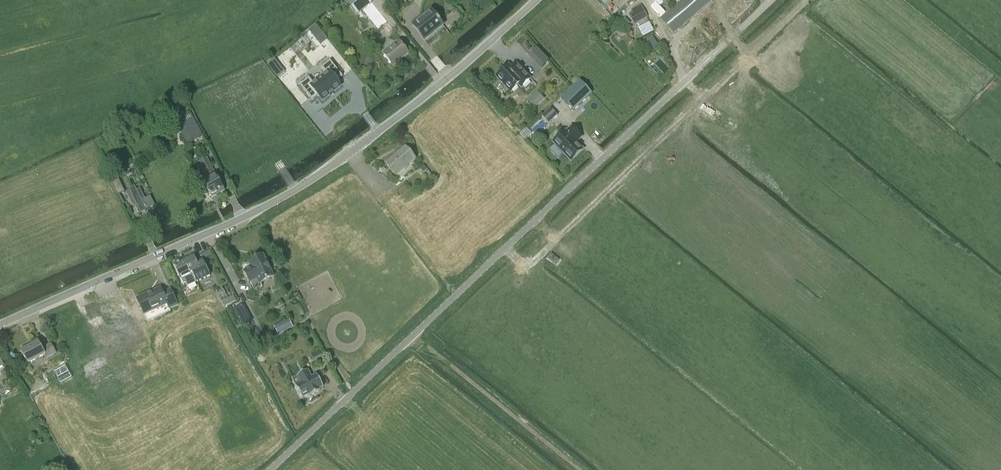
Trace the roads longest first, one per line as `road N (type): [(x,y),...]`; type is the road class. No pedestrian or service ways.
road 1 (tertiary): [(0,323),(305,183),(469,62),(536,0)]
road 2 (unclassified): [(270,469),(687,79)]

